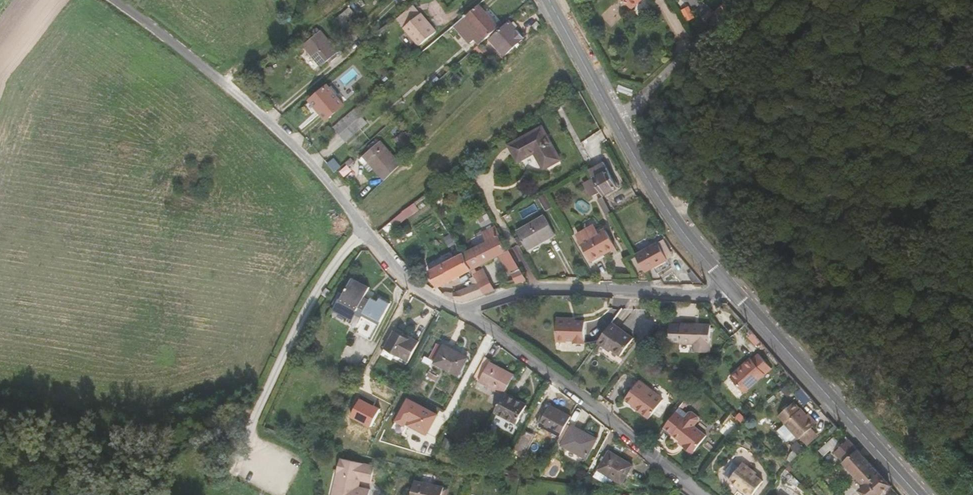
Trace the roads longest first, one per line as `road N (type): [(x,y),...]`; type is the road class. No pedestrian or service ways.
road 1 (secondary): [(548,0),(665,211),(725,287)]
road 2 (residential): [(222,81),(311,161),(412,283),(458,310)]
road 3 (residential): [(458,310),(702,494)]
road 4 (secondary): [(725,287),(916,494)]
road 5 (residential): [(458,310),(532,288),(705,295),(725,287)]
road 6 (unclassified): [(114,0),(222,81)]

